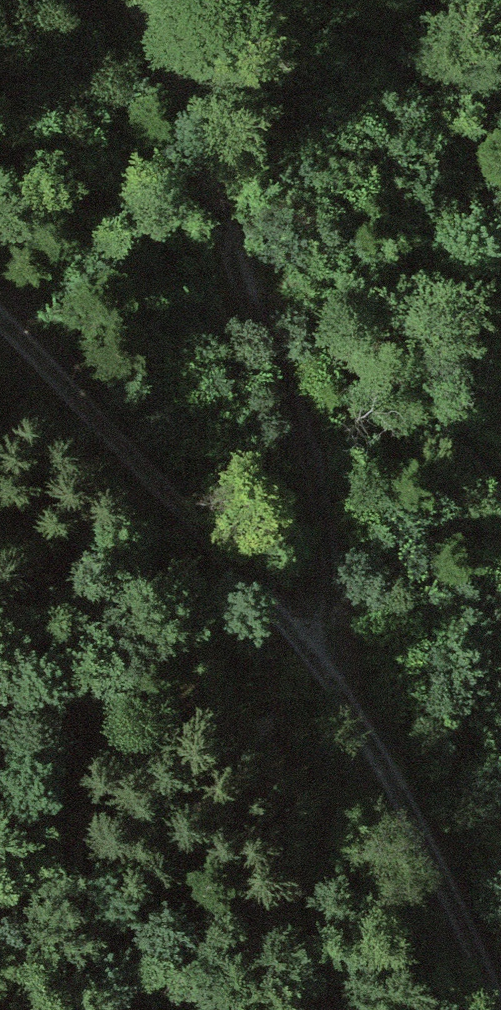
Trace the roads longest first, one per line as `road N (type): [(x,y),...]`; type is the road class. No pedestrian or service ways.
road 1 (track): [(0,317),(345,689),(434,850),(500,1001)]
road 2 (track): [(234,273),(304,424),(345,689)]
road 3 (track): [(127,0),(169,72),(234,273)]
road 4 (track): [(151,1009),(0,794)]

